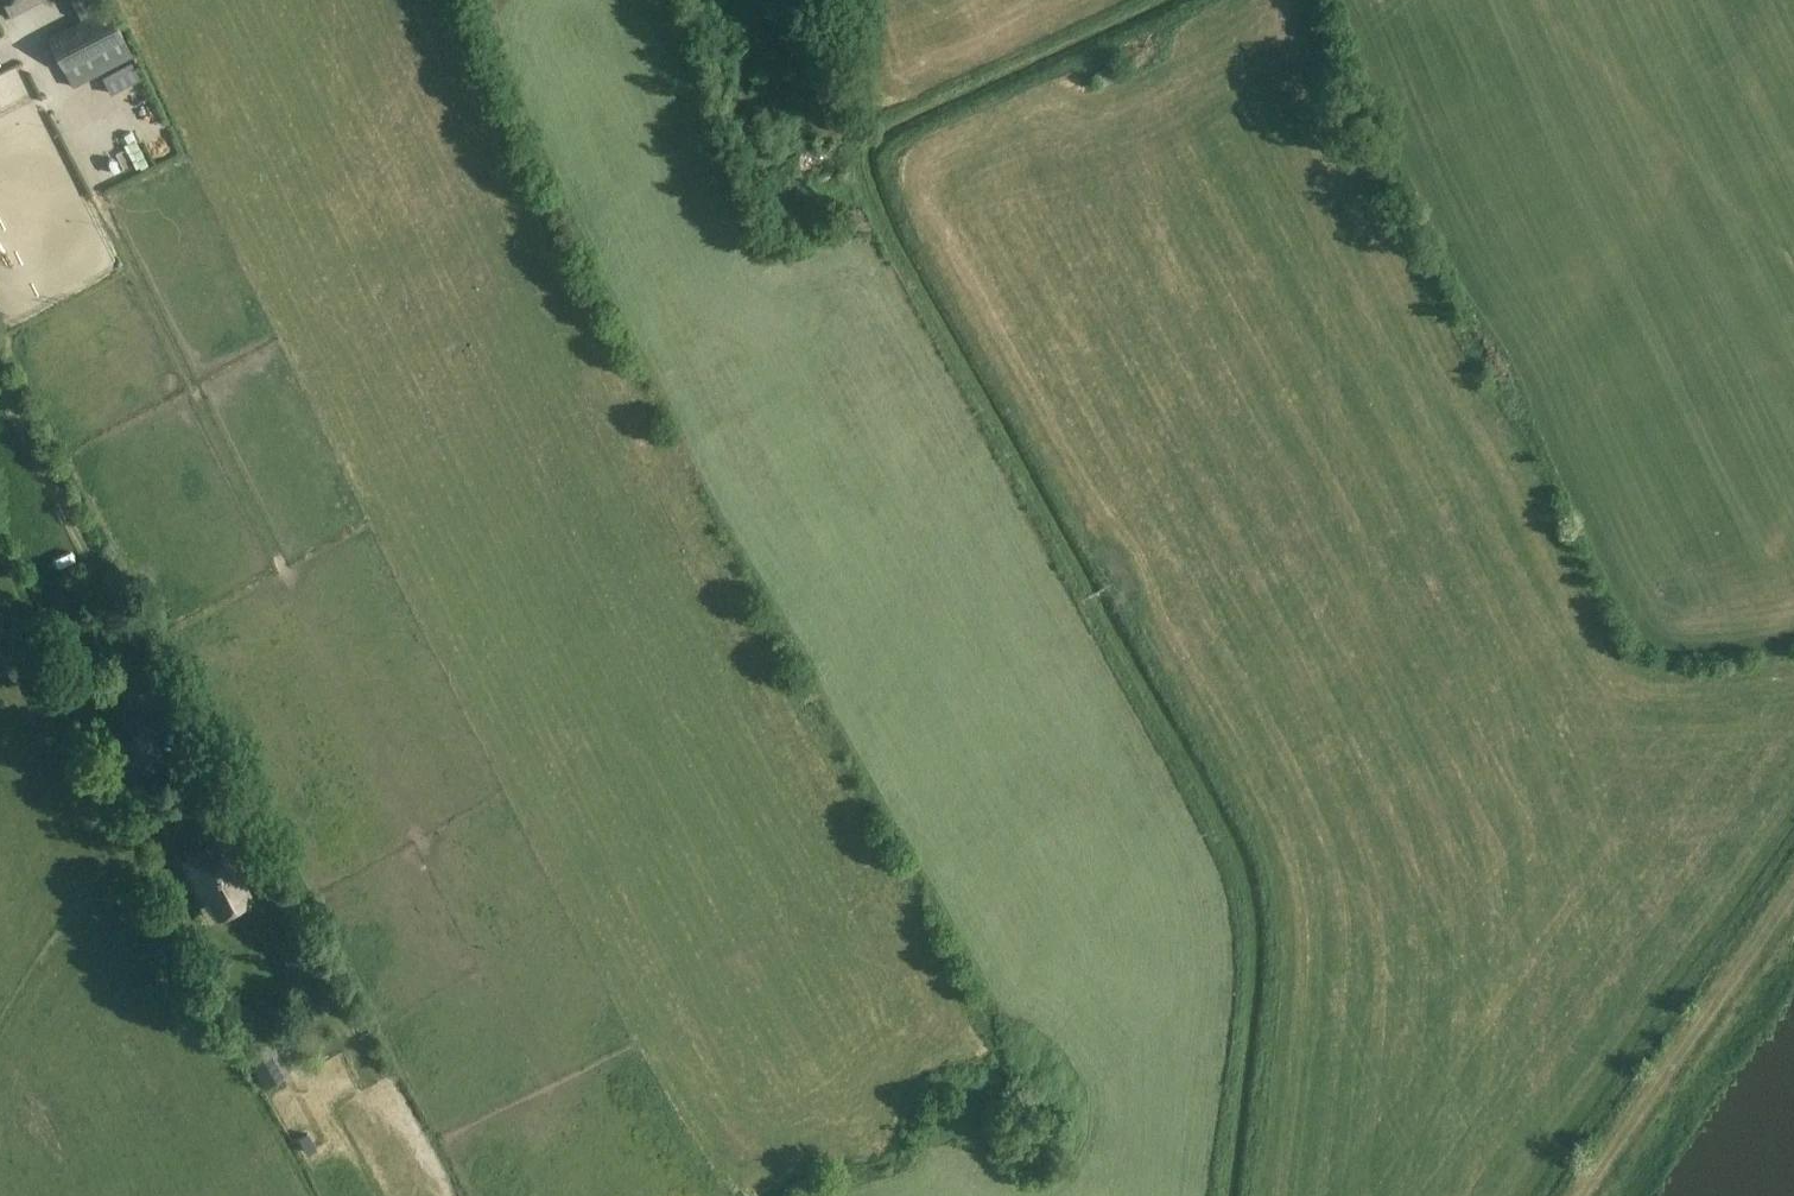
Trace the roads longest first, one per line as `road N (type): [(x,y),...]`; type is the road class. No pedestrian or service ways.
road 1 (track): [(1793,896),(1587,1195)]
road 2 (track): [(0,375),(131,624),(149,676)]

